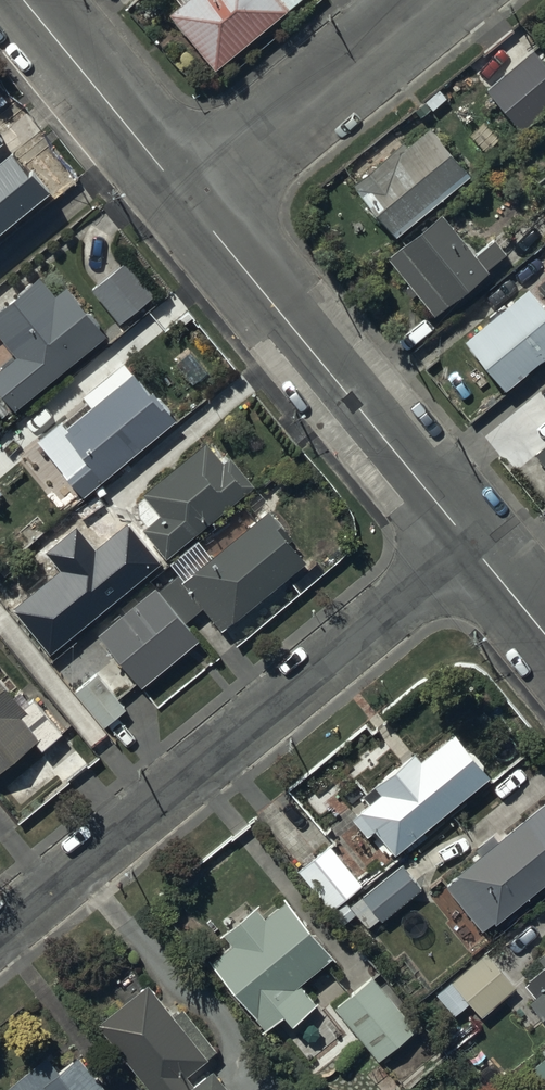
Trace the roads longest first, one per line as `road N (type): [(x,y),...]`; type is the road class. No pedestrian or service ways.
road 1 (residential): [(471,545),(0,934)]
road 2 (tertiary): [(194,206),(471,545)]
road 3 (residential): [(442,0),(194,206)]
road 4 (tertiary): [(24,0),(194,206)]

